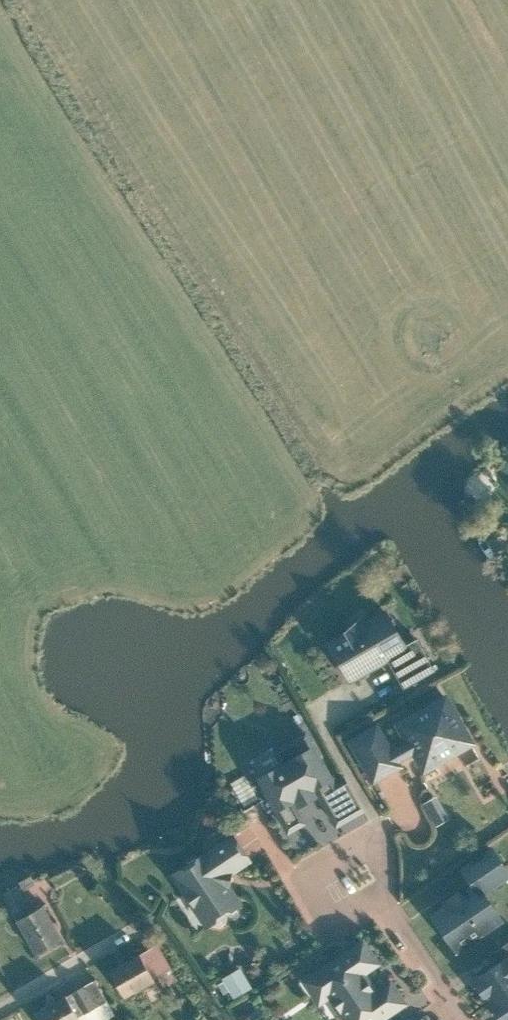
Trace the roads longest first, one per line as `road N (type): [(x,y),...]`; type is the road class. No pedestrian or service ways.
road 1 (residential): [(382,896),(385,873),(370,848),(341,854),(313,879),(322,907),(345,914)]
road 2 (residential): [(465,1019),(382,896)]
road 3 (residential): [(0,1004),(111,945)]

